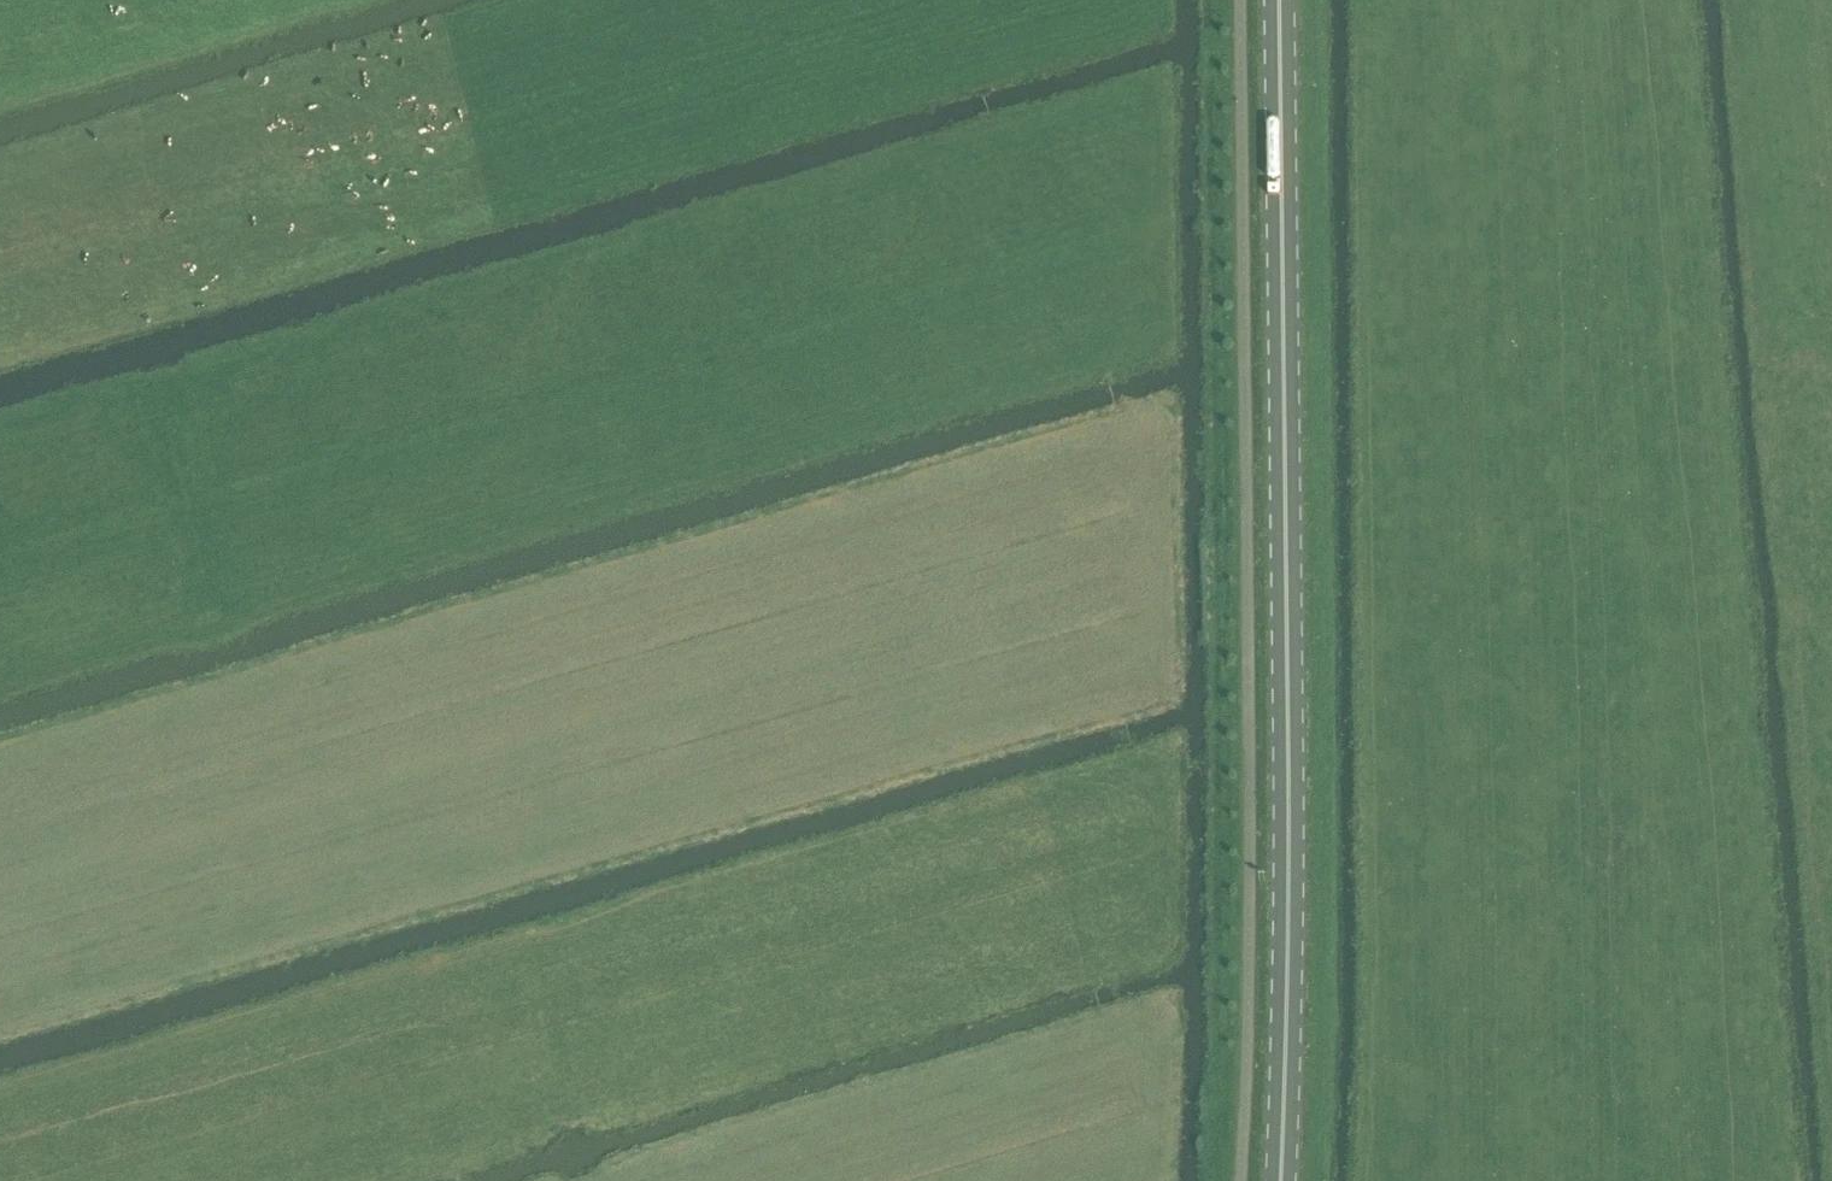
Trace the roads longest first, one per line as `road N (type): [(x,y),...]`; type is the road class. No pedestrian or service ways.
road 1 (primary): [(1276,1180),(1280,0)]

